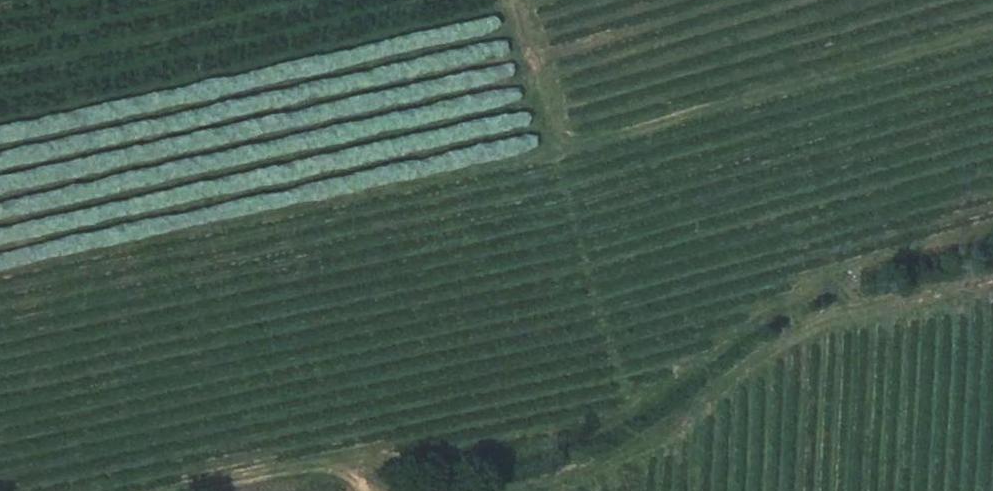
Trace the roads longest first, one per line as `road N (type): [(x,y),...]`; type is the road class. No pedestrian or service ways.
road 1 (track): [(511,490),(626,443),(821,315),(992,276)]
road 2 (track): [(198,490),(340,466),(376,490)]

